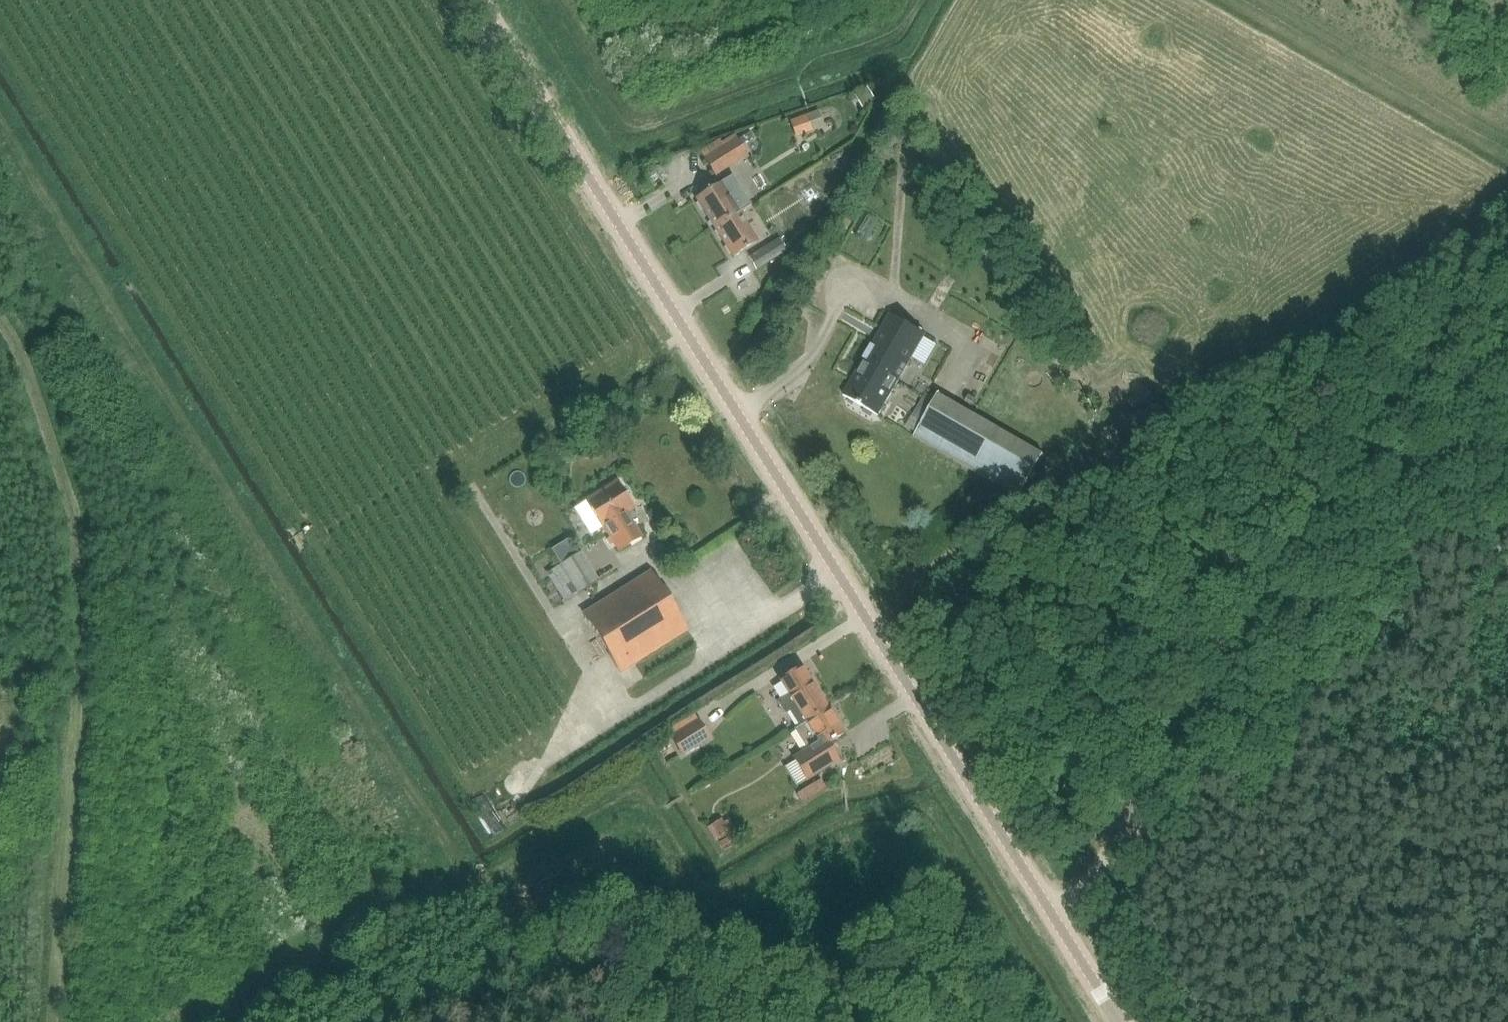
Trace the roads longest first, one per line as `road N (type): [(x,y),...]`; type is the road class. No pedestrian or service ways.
road 1 (track): [(0,128),(468,882),(486,880),(636,791),(713,892),(832,826),(920,816),(1052,1021)]
road 2 (unclassified): [(1119,1021),(477,0)]
road 3 (track): [(53,1021),(79,615),(54,454),(0,323)]
road 4 (track): [(1049,910),(1084,889),(1156,790),(1363,452)]
road 5 (track): [(553,0),(627,117),(640,123),(890,38),(918,0)]
road 6 (track): [(1267,0),(1507,137)]
road 7 (track): [(1363,452),(1424,366),(1462,334),(1507,310)]
road 8 (track): [(1363,452),(1480,510),(1507,552)]

